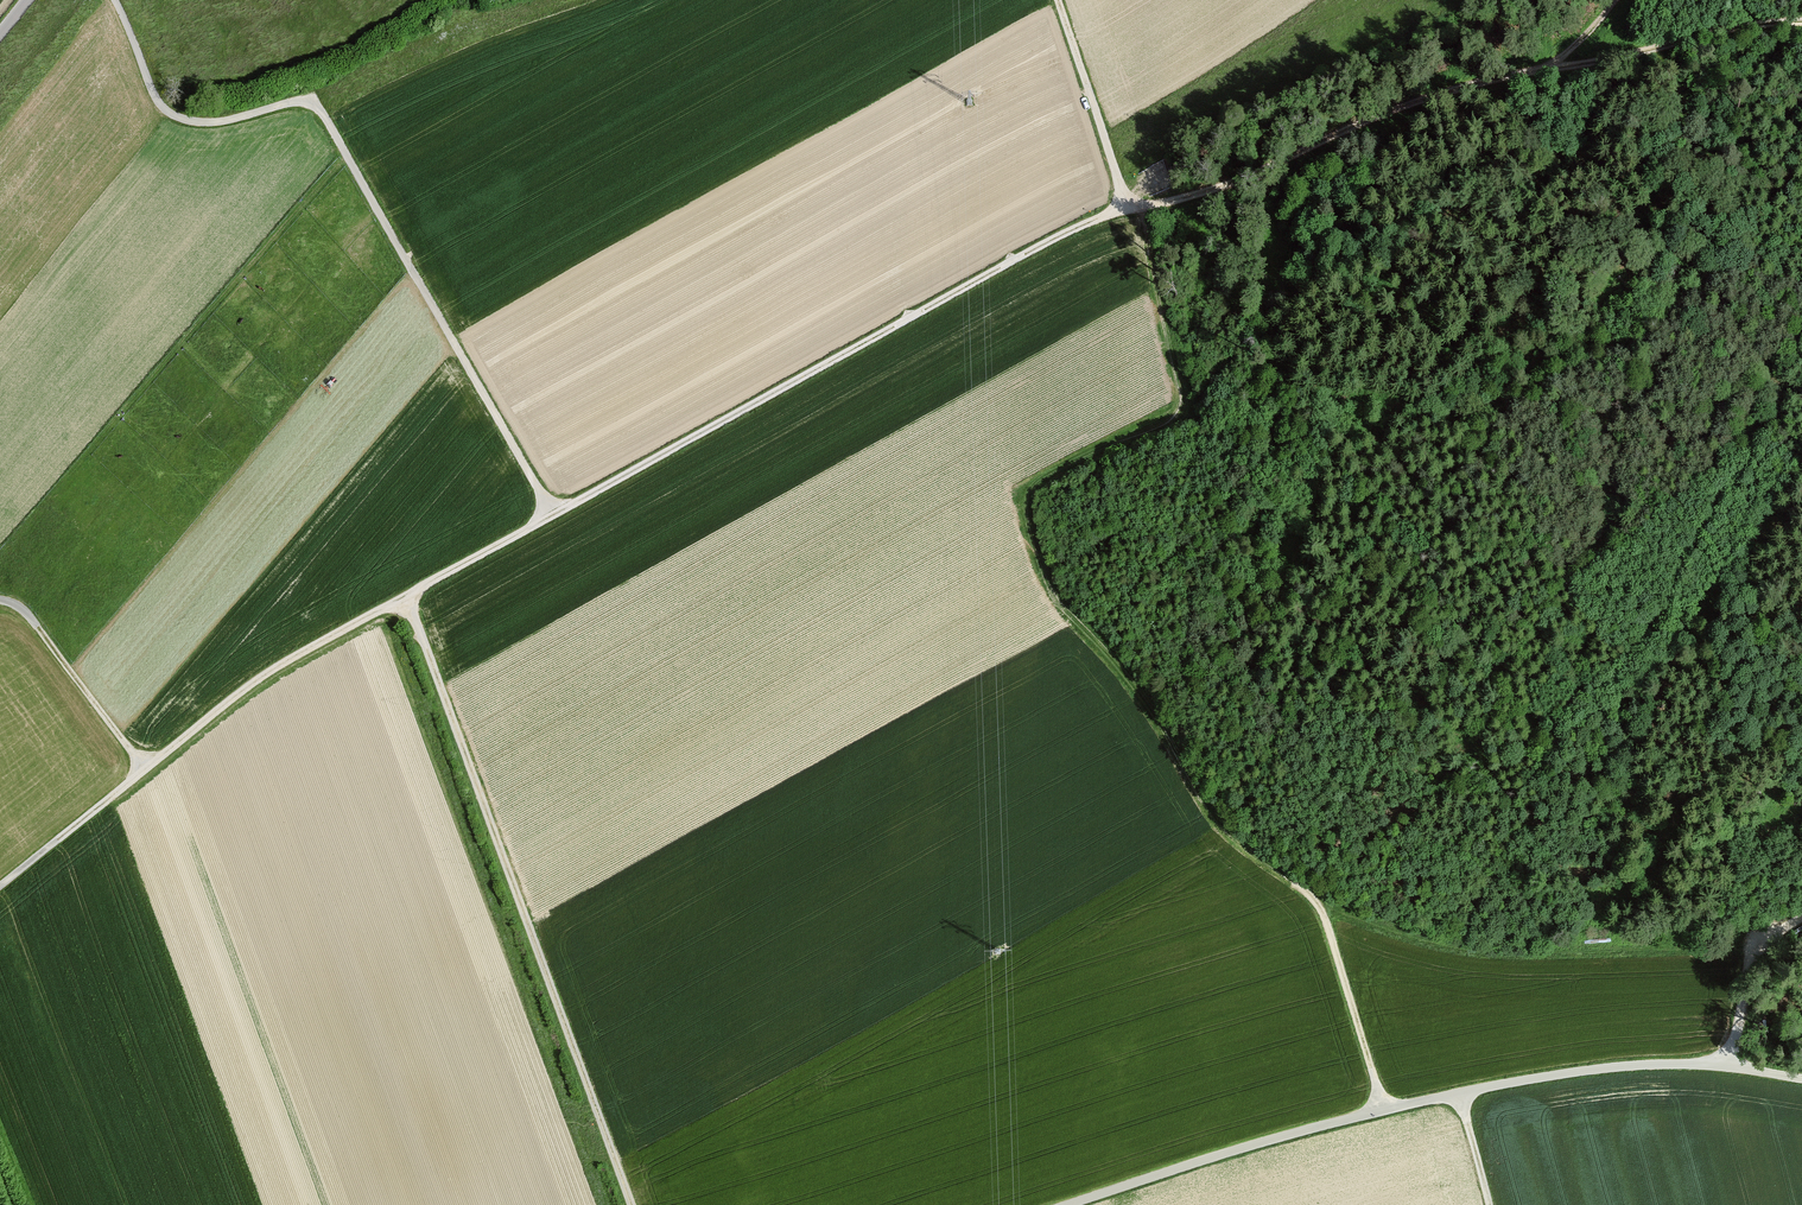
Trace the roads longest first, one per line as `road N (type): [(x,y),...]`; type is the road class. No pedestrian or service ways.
road 1 (track): [(1143,206),(1060,235),(312,647),(147,769)]
road 2 (track): [(1143,206),(1183,409),(1172,423),(1024,498),(1038,585),(1100,655),(1227,828),(1317,915),(1385,1111)]
road 3 (track): [(553,516),(315,106),(217,126),(190,126),(166,114),(114,0)]
road 4 (unclassified): [(1801,1078),(1691,1064),(1557,1075),(1297,1132),(1068,1204)]
road 5 (track): [(407,598),(632,1204)]
road 6 (track): [(1555,66),(1470,83),(1337,129),(1246,179),(1143,206)]
road 7 (track): [(1801,22),(1555,66)]
road 8 (track): [(147,769),(33,619),(0,600)]
road 9 (track): [(1127,208),(1057,0)]
road 10 (track): [(147,769),(0,891)]
road 11 (track): [(1728,1066),(1758,951),(1801,918)]

